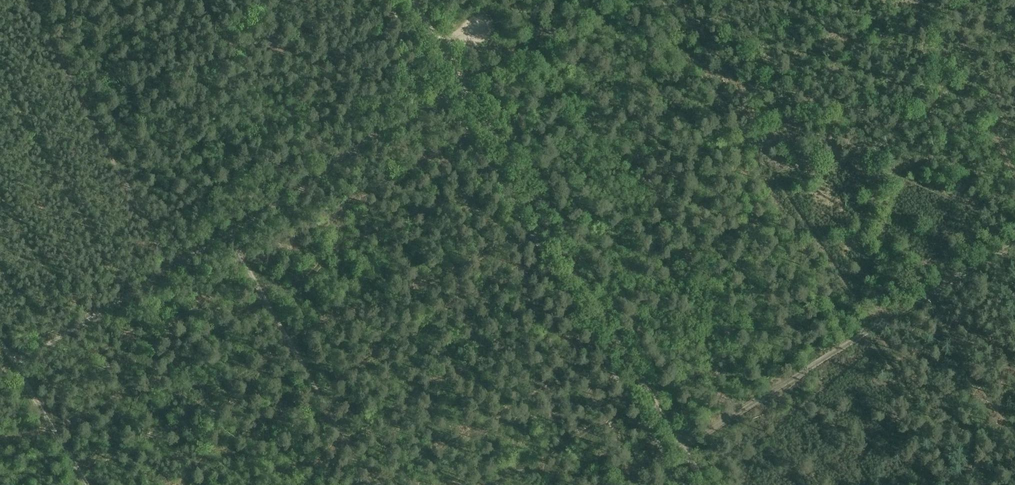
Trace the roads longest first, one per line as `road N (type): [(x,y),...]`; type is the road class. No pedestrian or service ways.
road 1 (track): [(706,484),(464,87)]
road 2 (track): [(1014,243),(664,454)]
road 3 (track): [(228,234),(370,484)]
road 4 (track): [(435,107),(228,234)]
road 5 (track): [(76,91),(171,270)]
road 6 (track): [(171,270),(13,364)]
road 7 (track): [(608,0),(464,87)]

